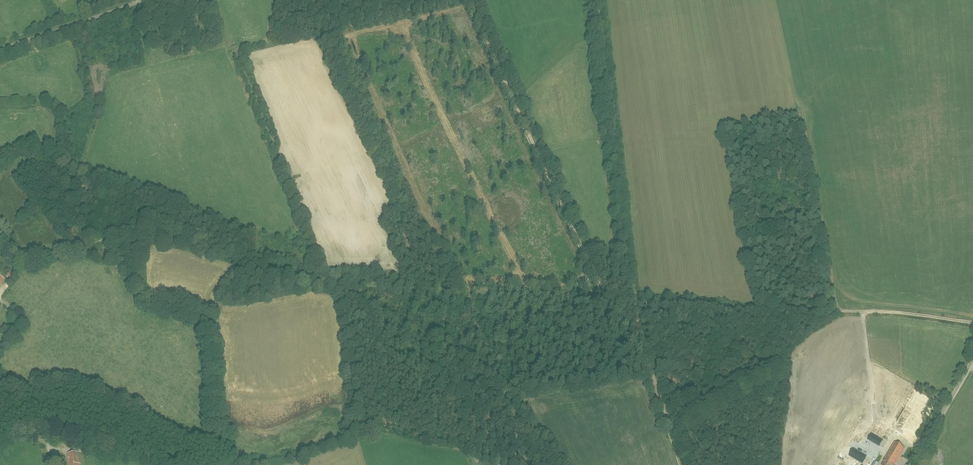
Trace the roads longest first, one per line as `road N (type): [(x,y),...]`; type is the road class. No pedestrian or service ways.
road 1 (track): [(633,301),(972,323)]
road 2 (track): [(283,263),(335,281),(604,298)]
road 3 (track): [(682,464),(650,372),(609,299)]
road 4 (unclassified): [(0,51),(134,0)]
road 5 (unclassified): [(913,464),(972,359)]

